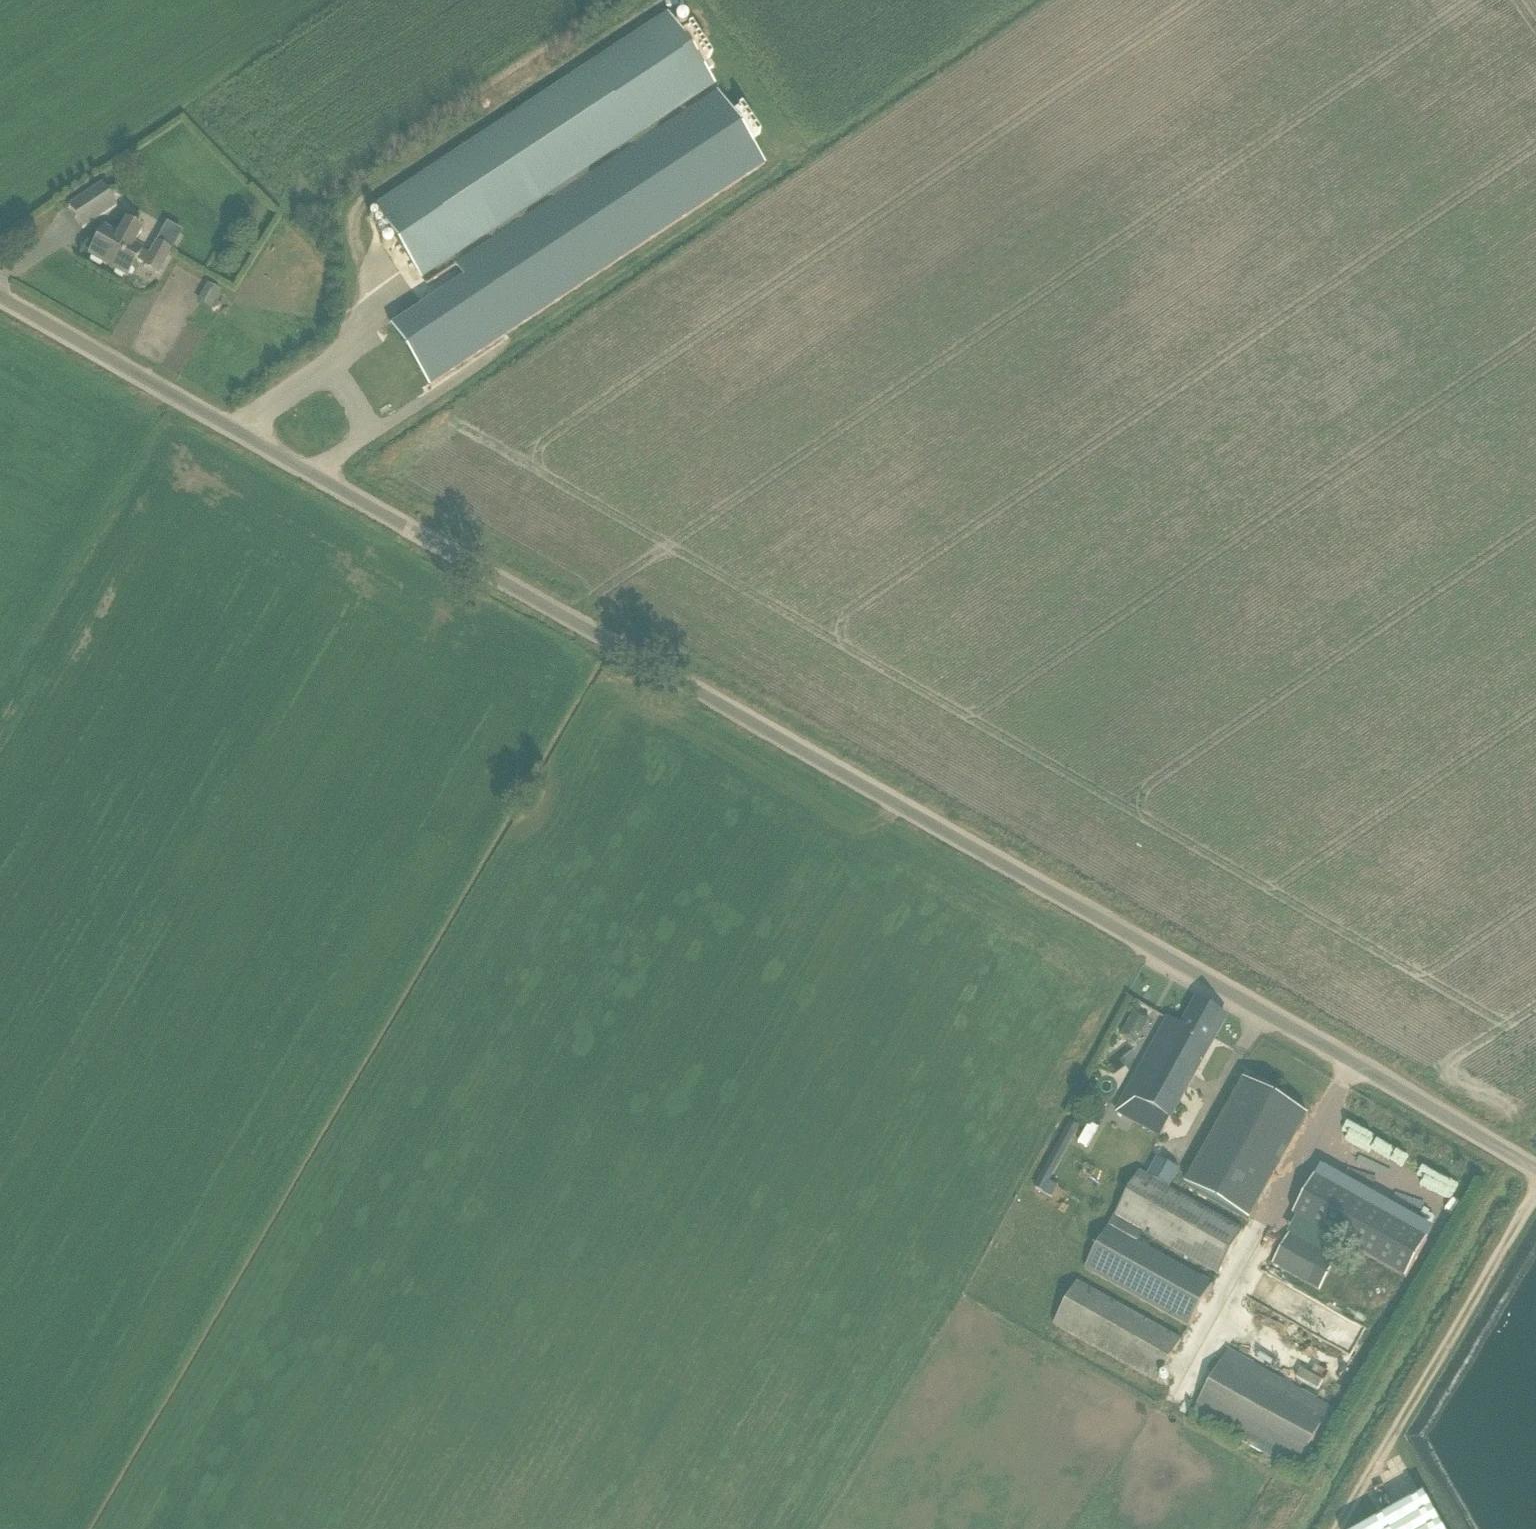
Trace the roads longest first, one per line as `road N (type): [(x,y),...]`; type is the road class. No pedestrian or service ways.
road 1 (unclassified): [(1535,1164),(0,300)]

